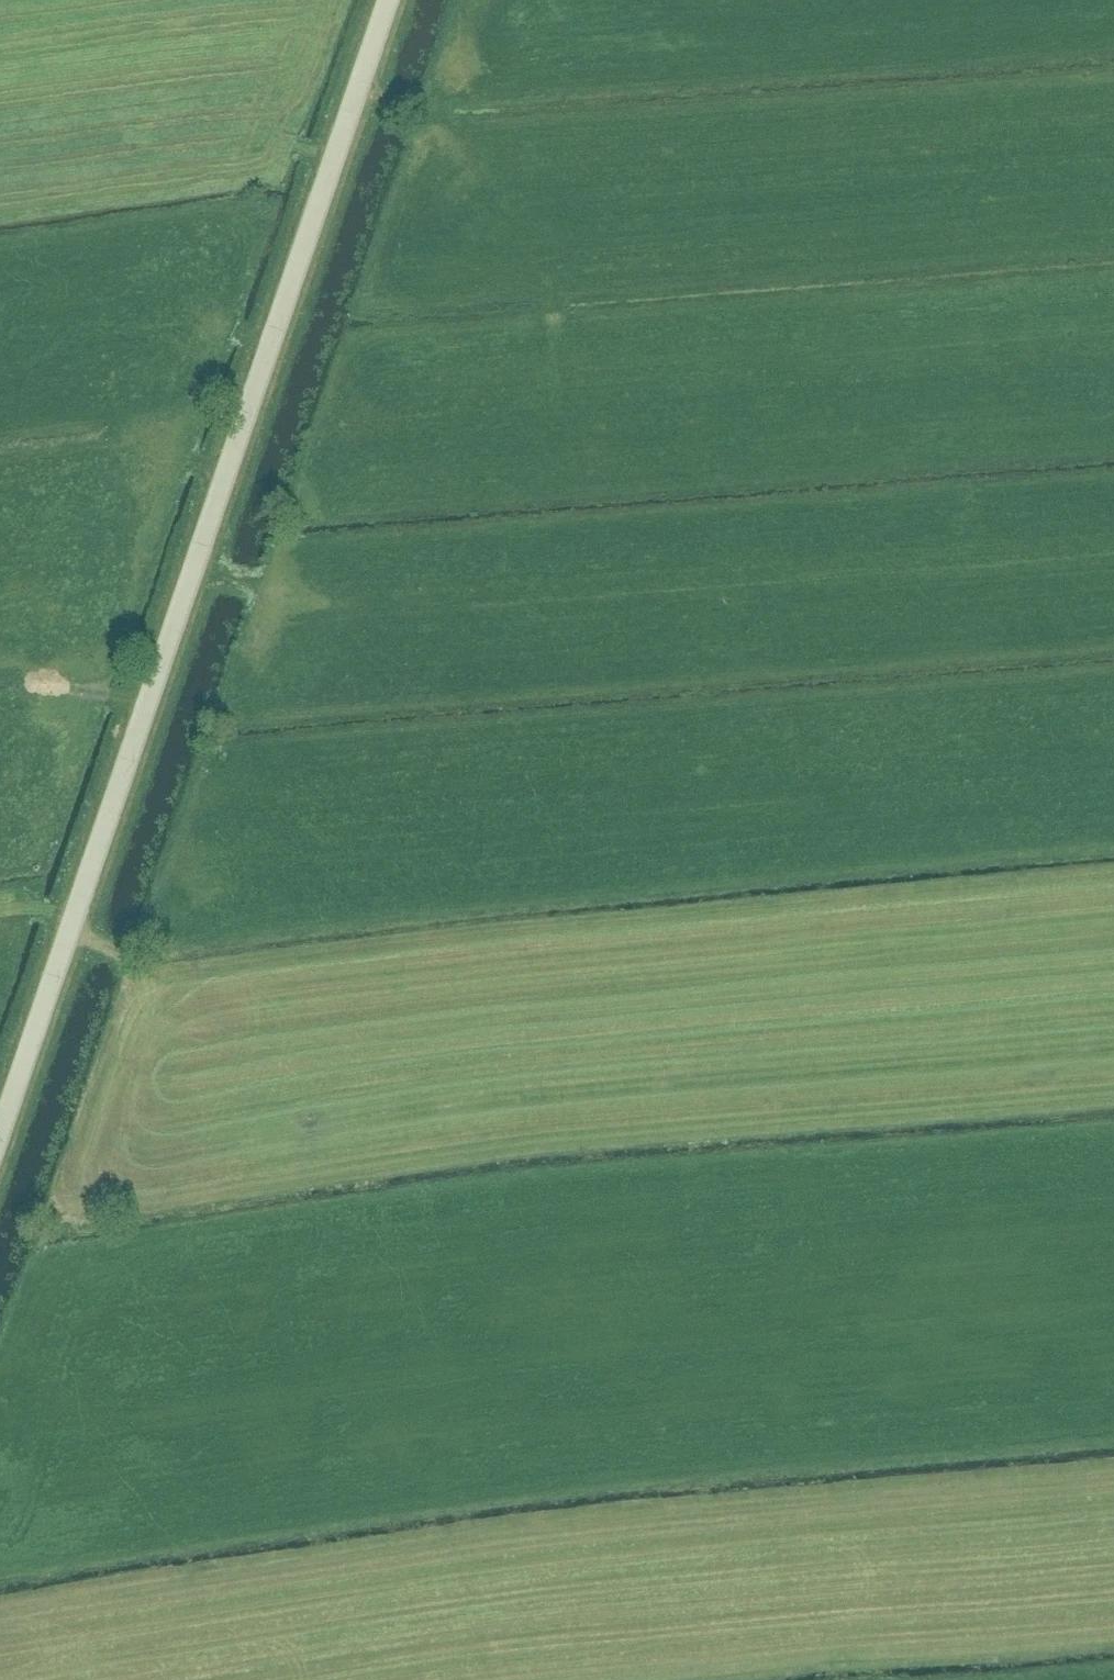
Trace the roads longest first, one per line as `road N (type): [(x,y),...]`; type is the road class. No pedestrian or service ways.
road 1 (unclassified): [(0,1122),(386,0)]

